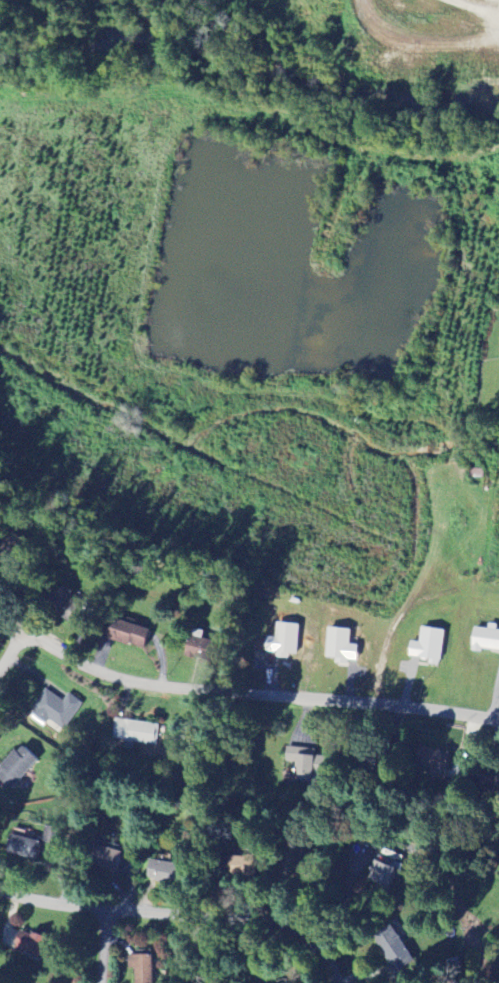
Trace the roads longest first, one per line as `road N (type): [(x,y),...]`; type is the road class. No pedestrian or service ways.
road 1 (residential): [(0,622),(146,688),(498,723)]
road 2 (residential): [(331,982),(313,950),(284,930),(57,906),(0,891)]

